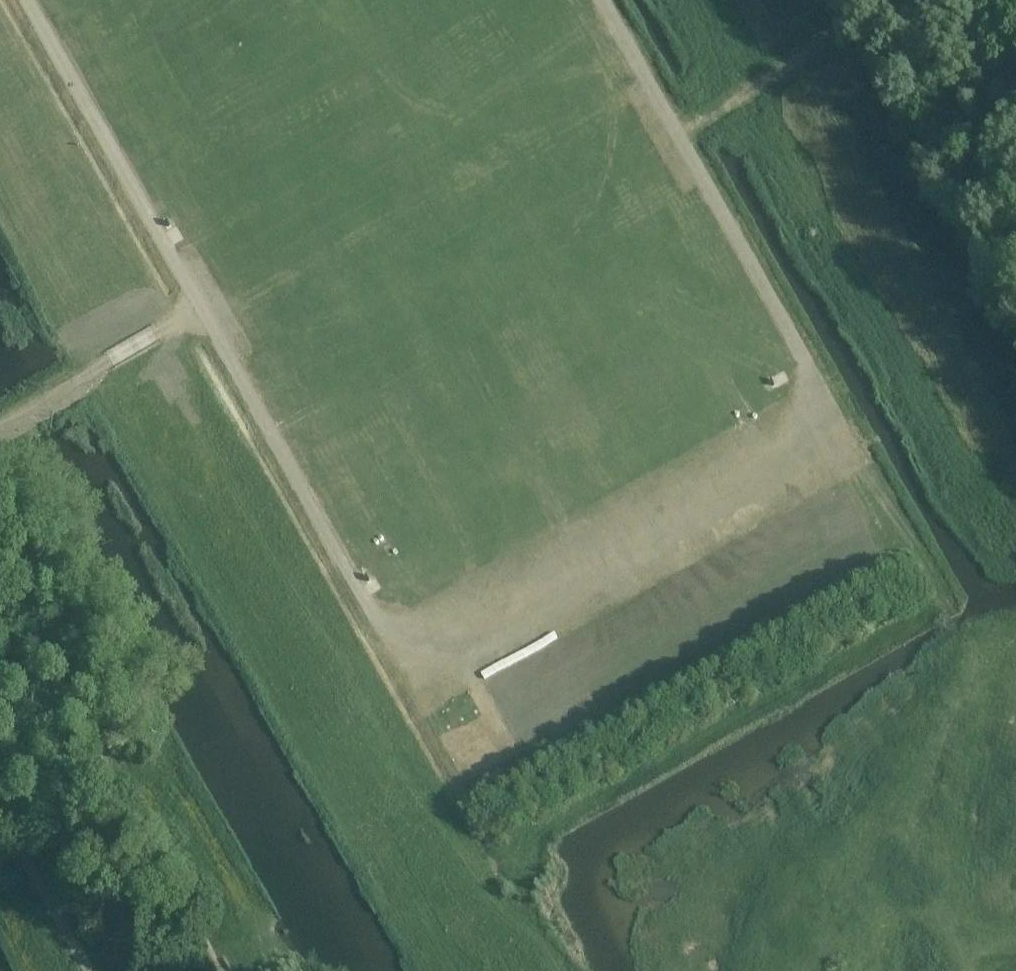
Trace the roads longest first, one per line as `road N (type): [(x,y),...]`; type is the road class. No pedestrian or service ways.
road 1 (track): [(804,439),(858,469),(943,590),(966,642),(965,688)]

